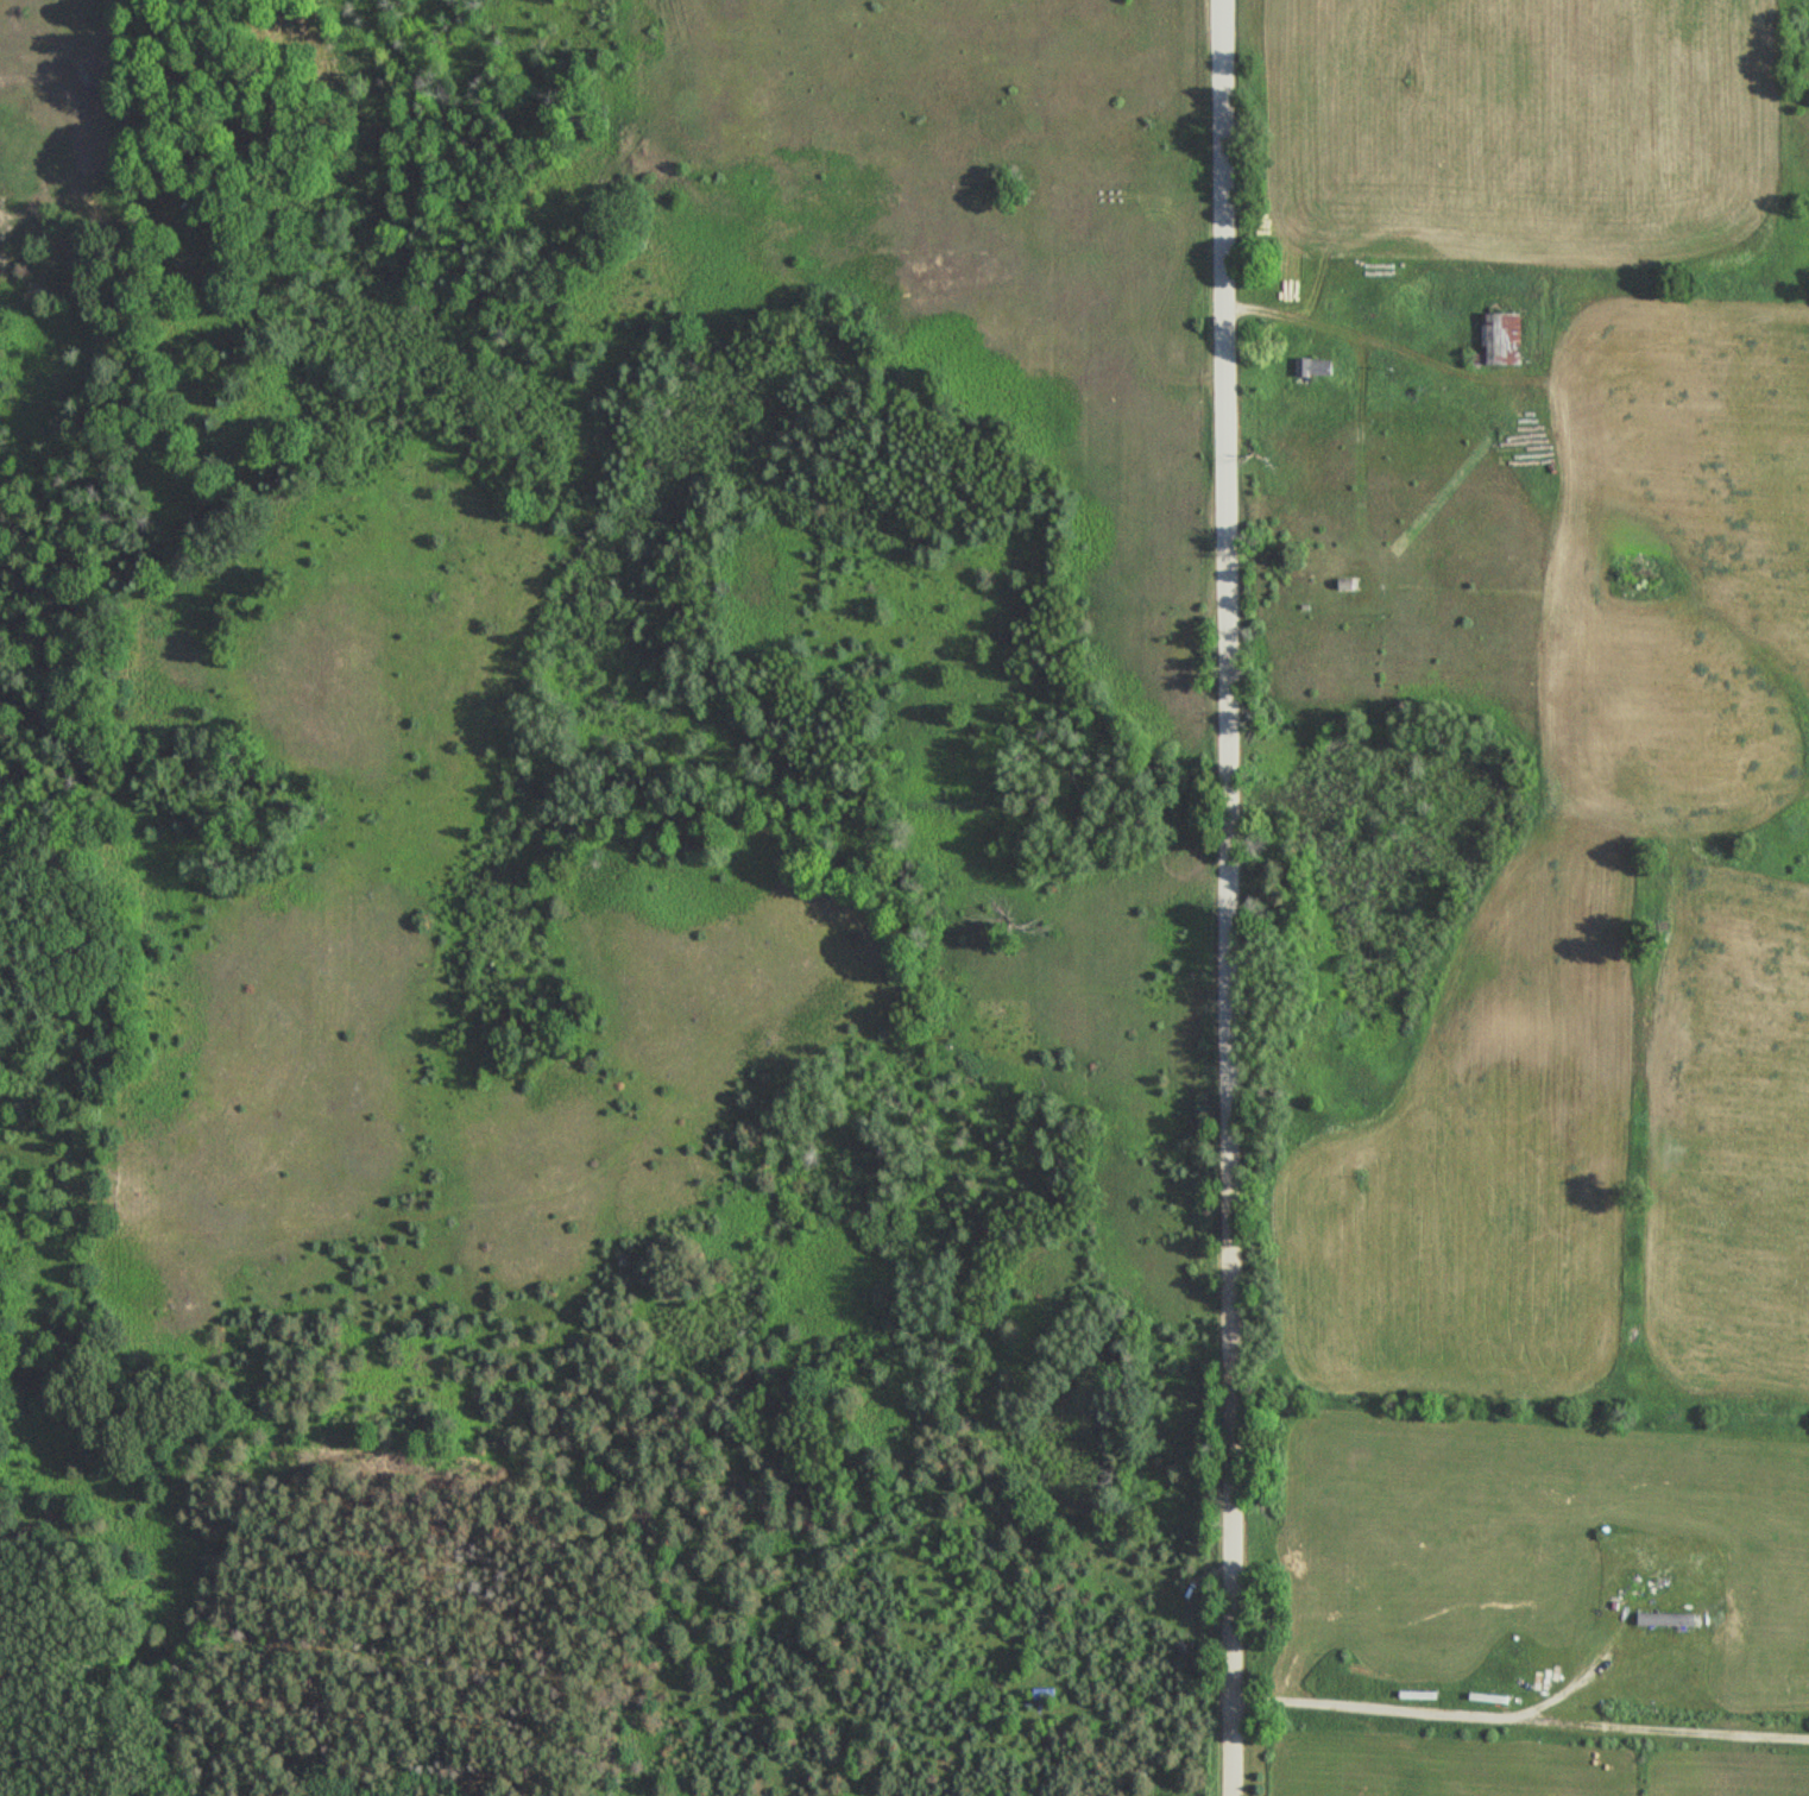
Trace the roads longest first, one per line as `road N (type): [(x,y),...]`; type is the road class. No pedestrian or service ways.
road 1 (residential): [(1232,1795),(1221,0)]

